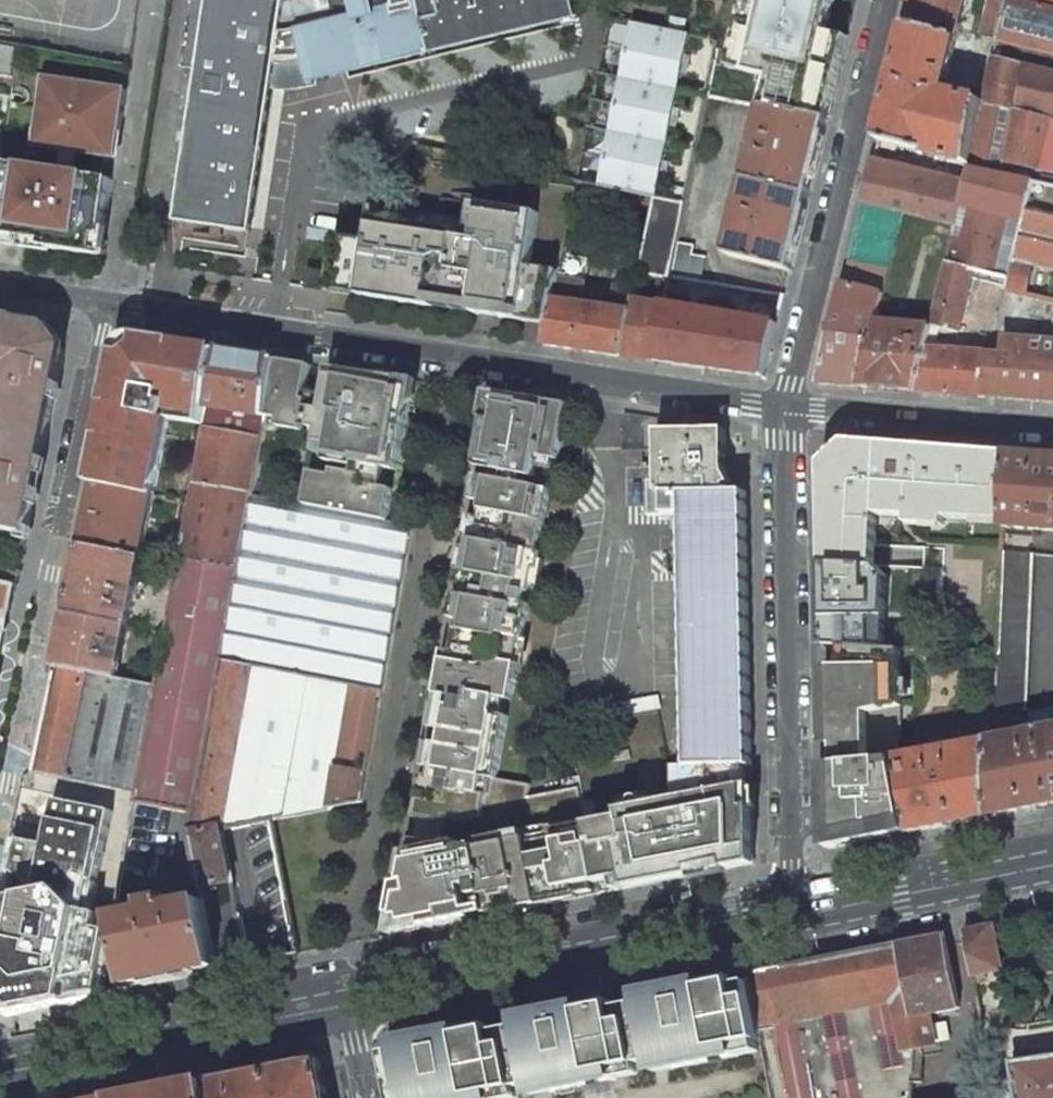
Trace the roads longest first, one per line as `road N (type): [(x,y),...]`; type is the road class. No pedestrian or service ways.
road 1 (residential): [(785,406),(0,286)]
road 2 (residential): [(791,893),(785,406)]
road 3 (secondary): [(791,893),(343,980)]
road 4 (residential): [(785,406),(887,0)]
road 5 (secondary): [(343,980),(0,1049)]
road 6 (residential): [(1052,427),(785,406)]
road 7 (secondary): [(1052,841),(791,893)]

